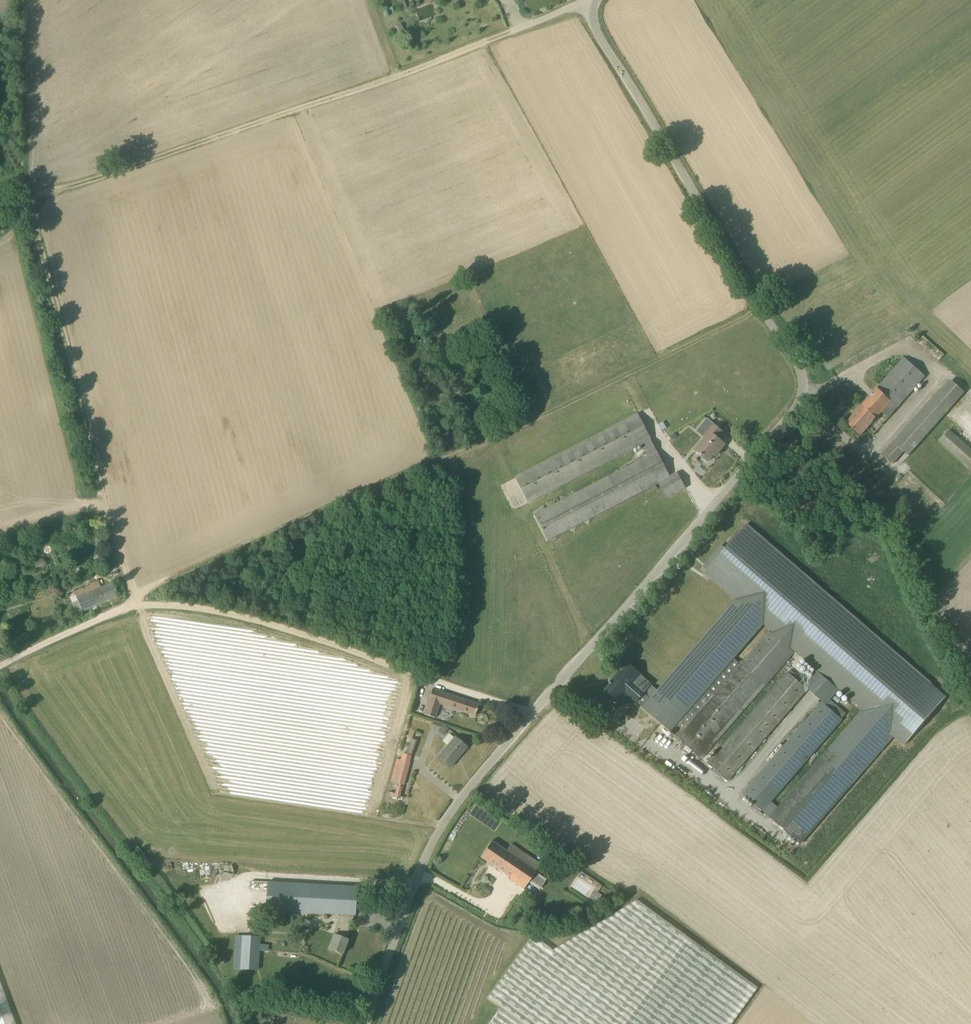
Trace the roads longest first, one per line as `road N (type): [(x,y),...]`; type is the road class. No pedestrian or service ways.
road 1 (unclassified): [(370,1023),(425,865),(466,796),(814,399),(600,38),(592,0)]
road 2 (track): [(31,204),(128,606),(241,616),(532,714)]
road 3 (track): [(128,606),(762,311)]
road 4 (track): [(590,0),(31,204)]
road 5 (unclassified): [(0,666),(128,606)]

